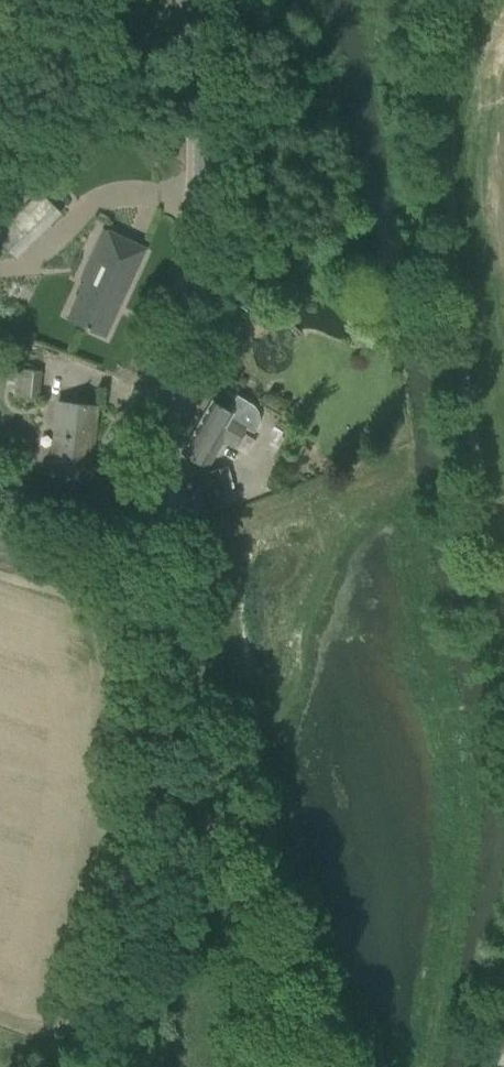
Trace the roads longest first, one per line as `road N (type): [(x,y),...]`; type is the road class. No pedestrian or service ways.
road 1 (unclassified): [(307,1066),(194,751),(164,610),(161,461),(201,194),(189,0)]
road 2 (track): [(503,600),(453,279),(457,0)]
road 3 (track): [(194,751),(148,792),(94,995),(46,1031),(0,1014)]
road 4 (track): [(259,934),(236,950),(223,977),(207,1066)]

